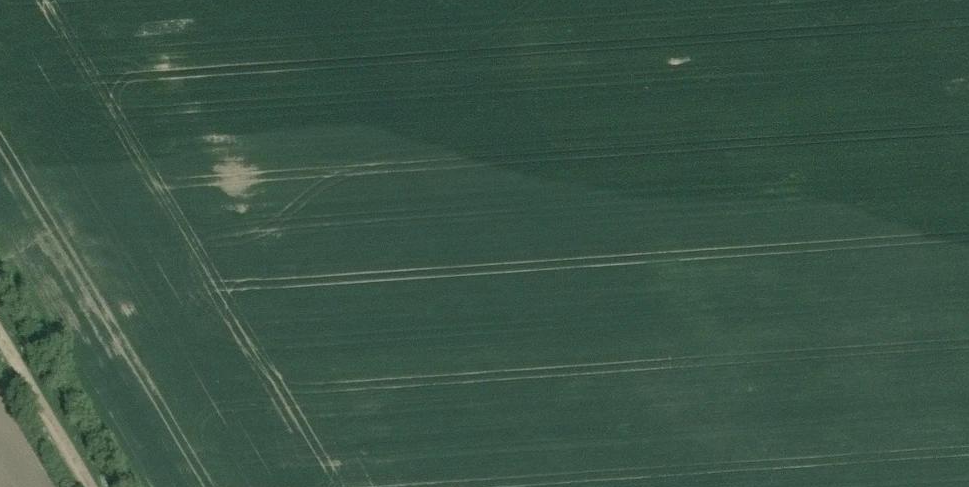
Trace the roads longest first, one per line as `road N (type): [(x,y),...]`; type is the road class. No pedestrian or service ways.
road 1 (track): [(89,486),(0,336)]

